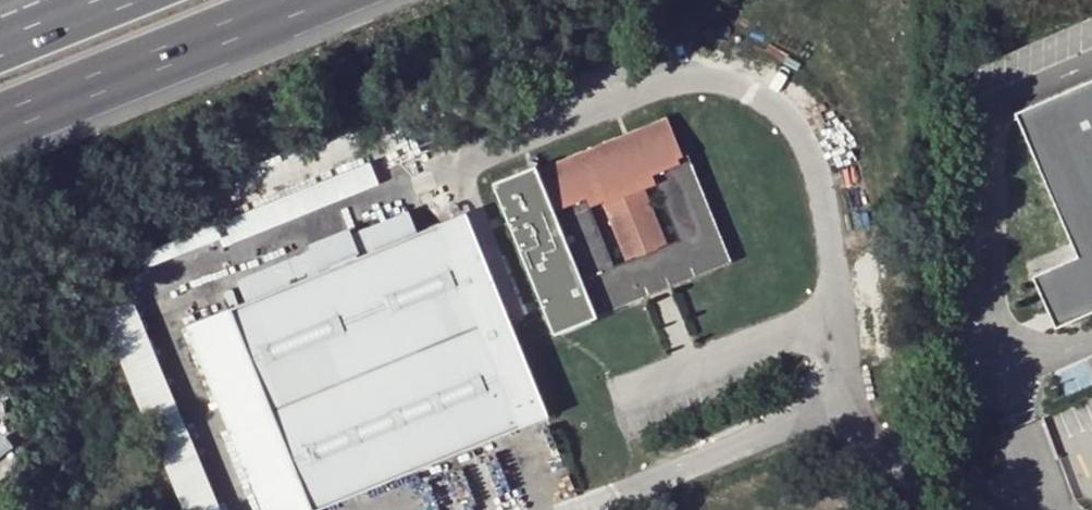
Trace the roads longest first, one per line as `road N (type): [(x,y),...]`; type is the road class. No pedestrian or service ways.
road 1 (motorway): [(0,122),(307,0)]

